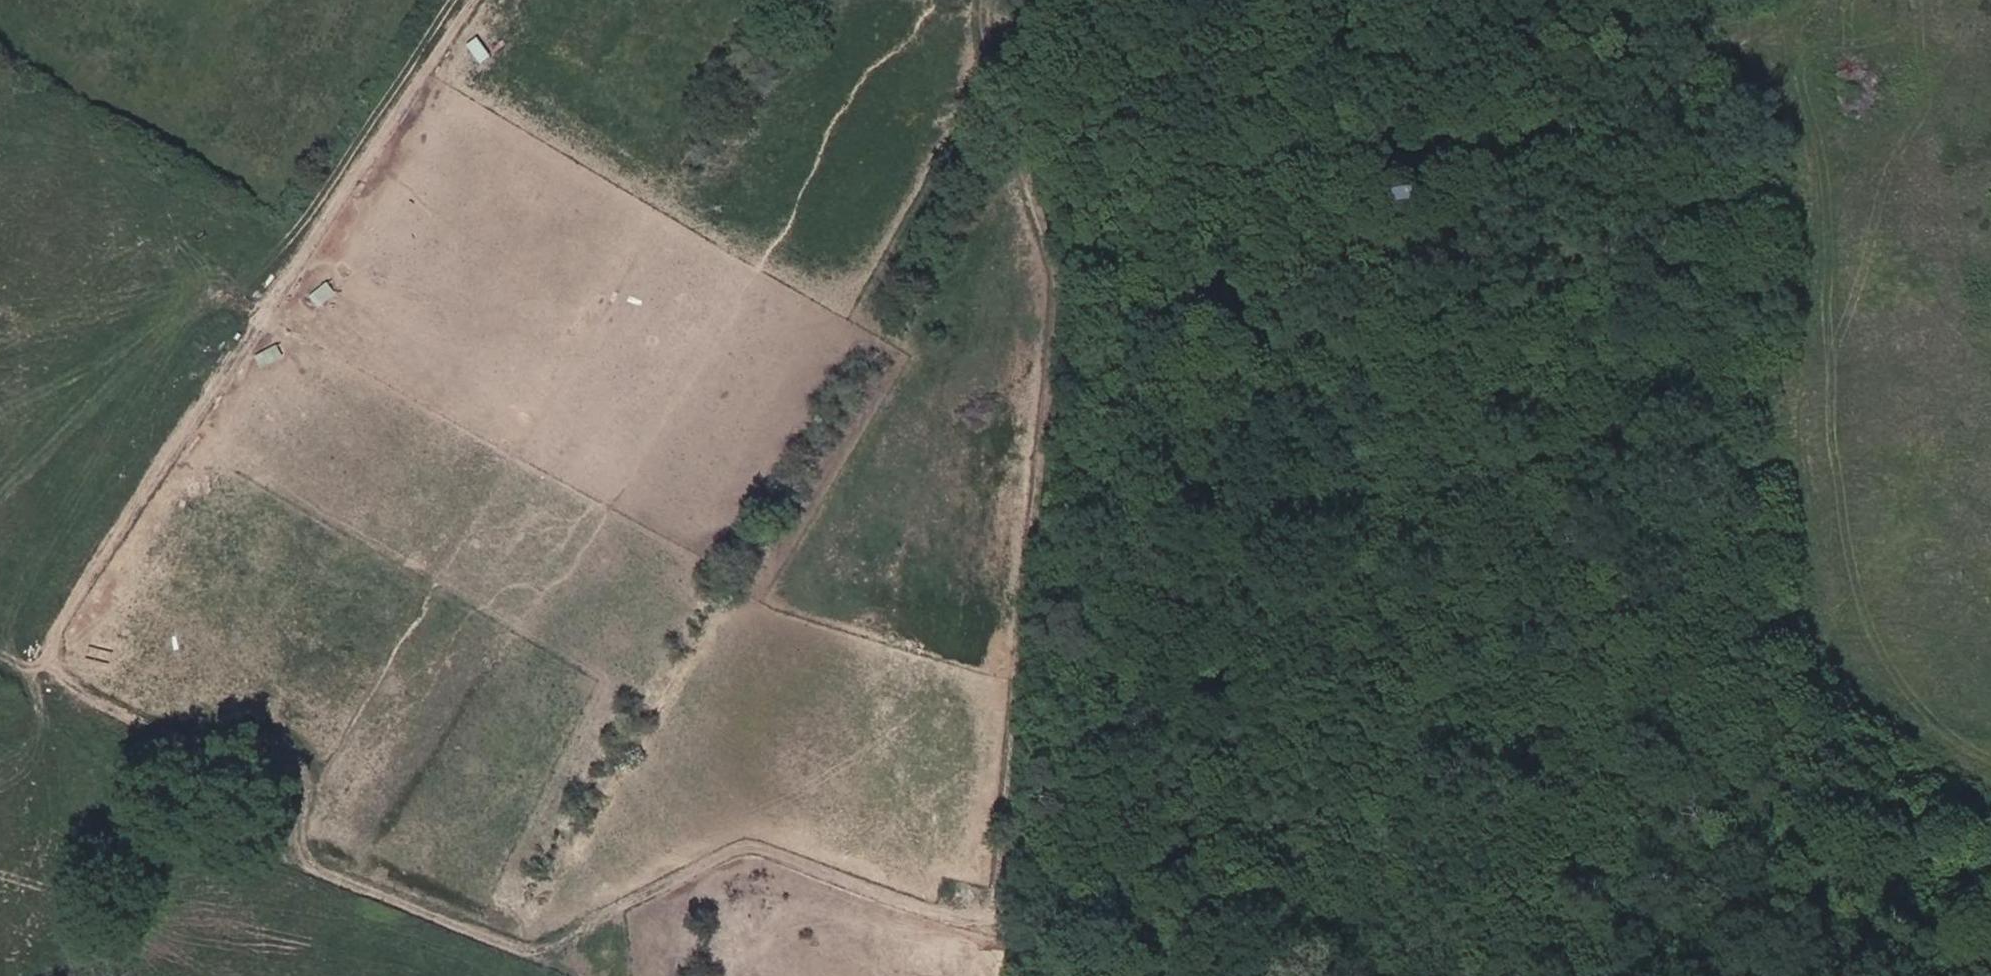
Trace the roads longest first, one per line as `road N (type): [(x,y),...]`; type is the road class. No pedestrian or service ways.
road 1 (track): [(1114,0),(1113,70),(1148,257),(1121,444),(1088,975)]

